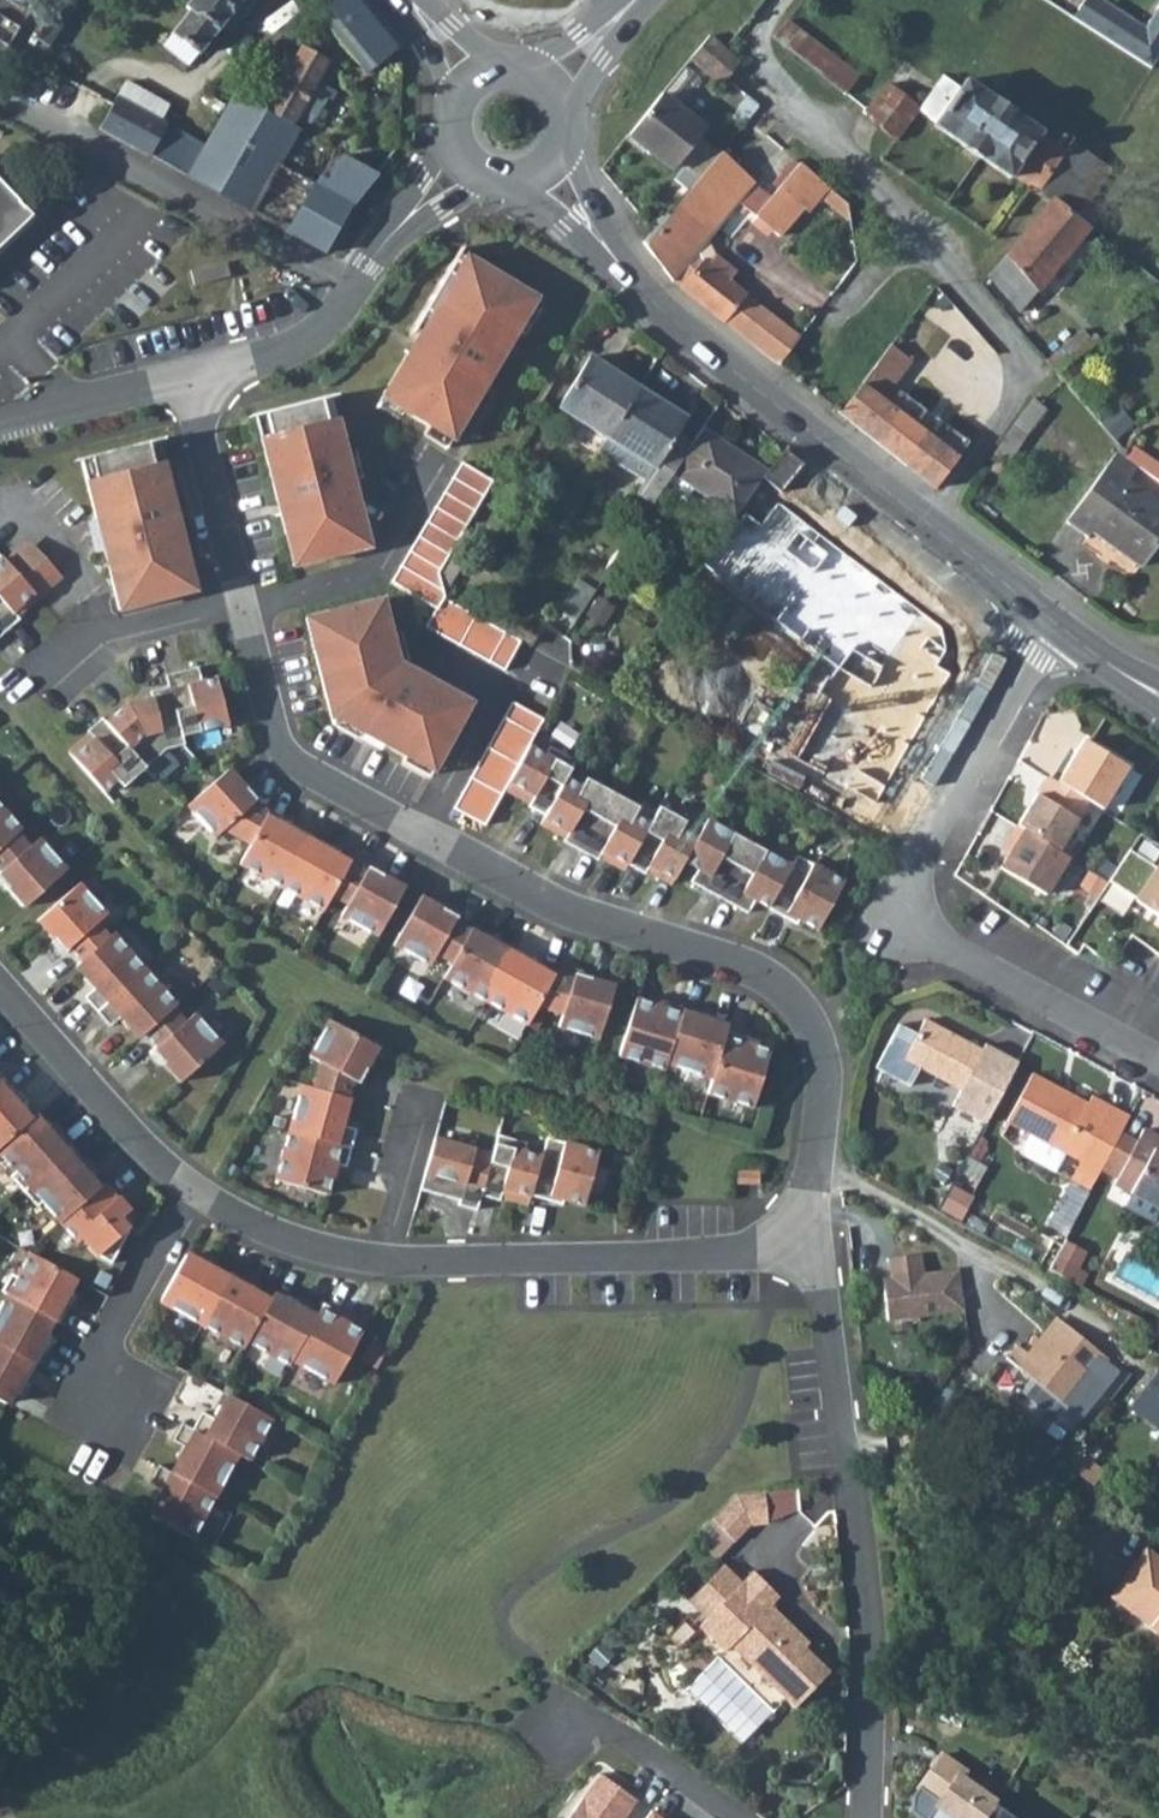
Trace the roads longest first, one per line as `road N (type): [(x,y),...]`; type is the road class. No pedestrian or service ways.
road 1 (residential): [(241,599),(275,739),(310,776),(551,906),(754,972),(807,1013),(826,1053),(822,1169),(805,1216)]
road 2 (tertiary): [(1057,619),(639,292),(543,167)]
road 3 (residential): [(1057,619),(887,904),(1158,1053)]
road 4 (residential): [(805,1216),(877,1606),(867,1817)]
road 5 (residential): [(805,1216),(727,1254),(377,1261)]
road 6 (residential): [(466,159),(389,239),(357,292),(319,326),(188,378)]
road 7 (residential): [(193,1193),(0,983)]
road 8 (residential): [(193,1193),(112,1337),(124,1405)]
road 9 (residential): [(31,684),(88,637),(241,599)]
road 10 (residential): [(188,378),(241,599)]
road 11 (residential): [(556,1702),(729,1817)]
road 12 (residential): [(377,1261),(269,1232),(193,1193)]
road 13 (residential): [(188,378),(0,428)]
road 14 (residential): [(377,1261),(424,1086)]
road 15 (tertiary): [(1158,694),(1057,619)]
road 16 (residential): [(547,81),(639,0)]

